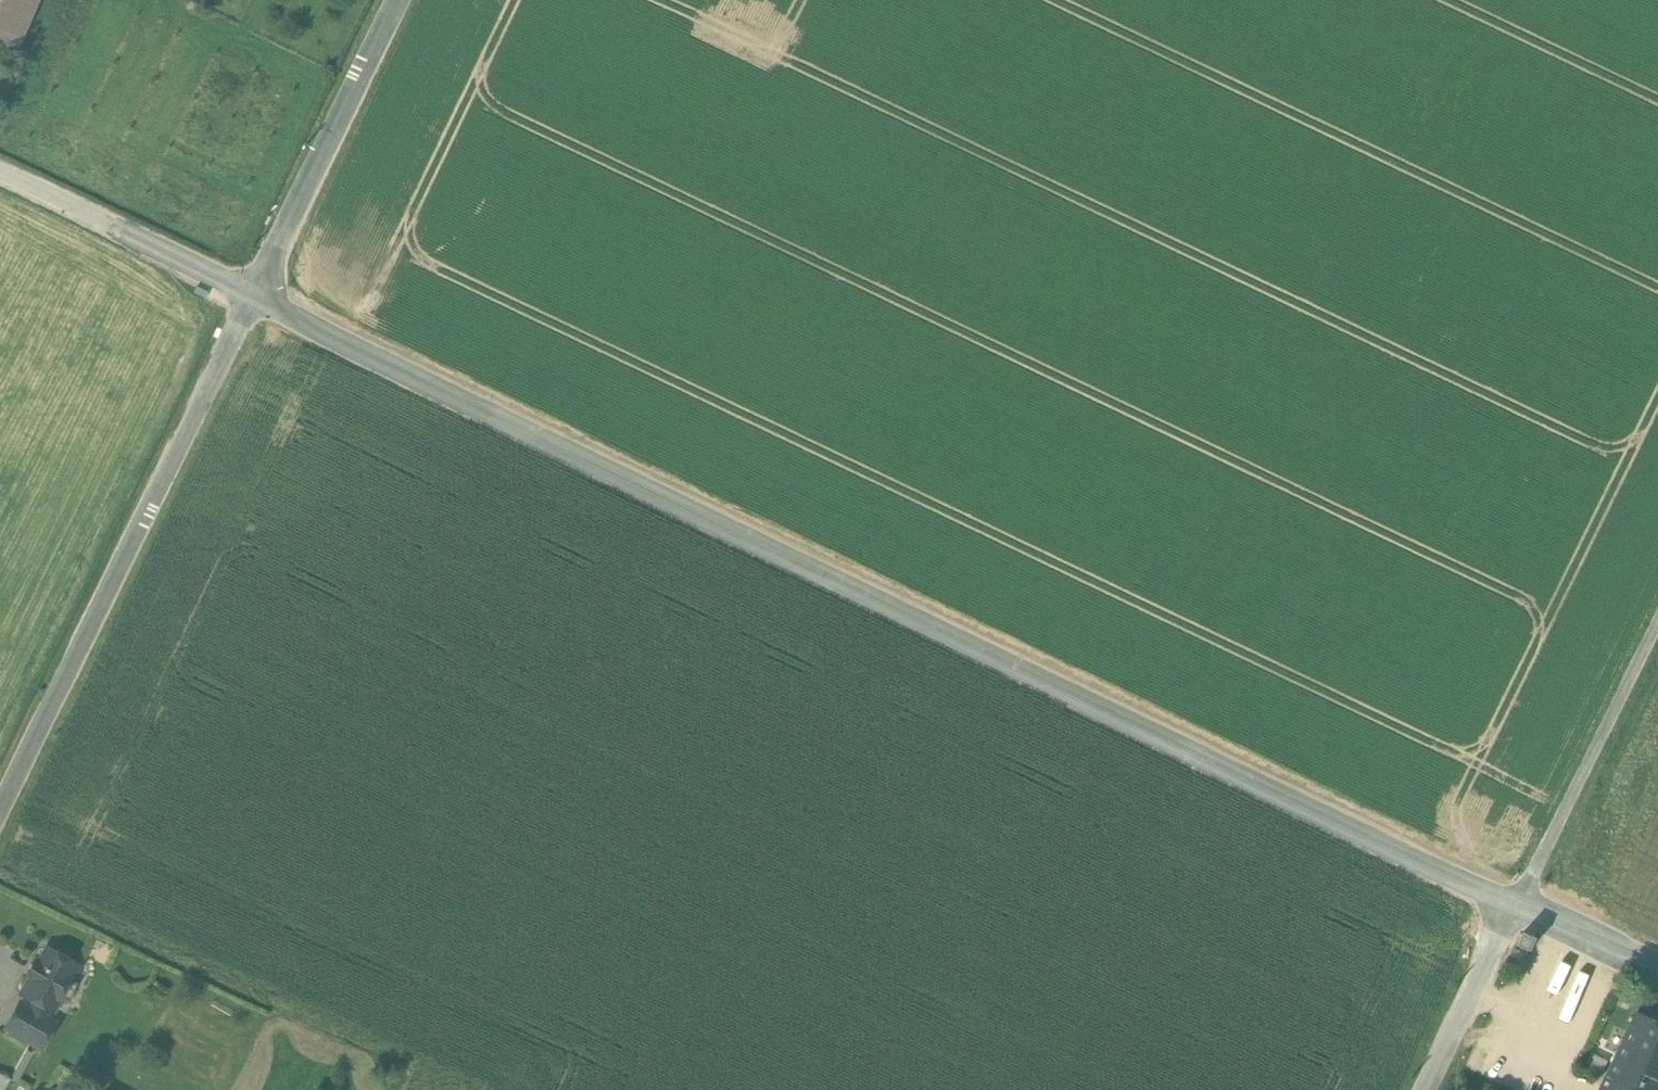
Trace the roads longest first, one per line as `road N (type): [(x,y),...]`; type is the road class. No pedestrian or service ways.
road 1 (unclassified): [(1522,901),(258,294)]
road 2 (unclassified): [(258,294),(0,816)]
road 3 (unclassified): [(400,0),(258,294)]
road 4 (unclassified): [(1522,901),(1657,627)]
road 5 (unclassified): [(258,294),(0,165)]
road 6 (unclassified): [(1430,1089),(1522,901)]
road 7 (unclassified): [(1657,965),(1522,901)]

